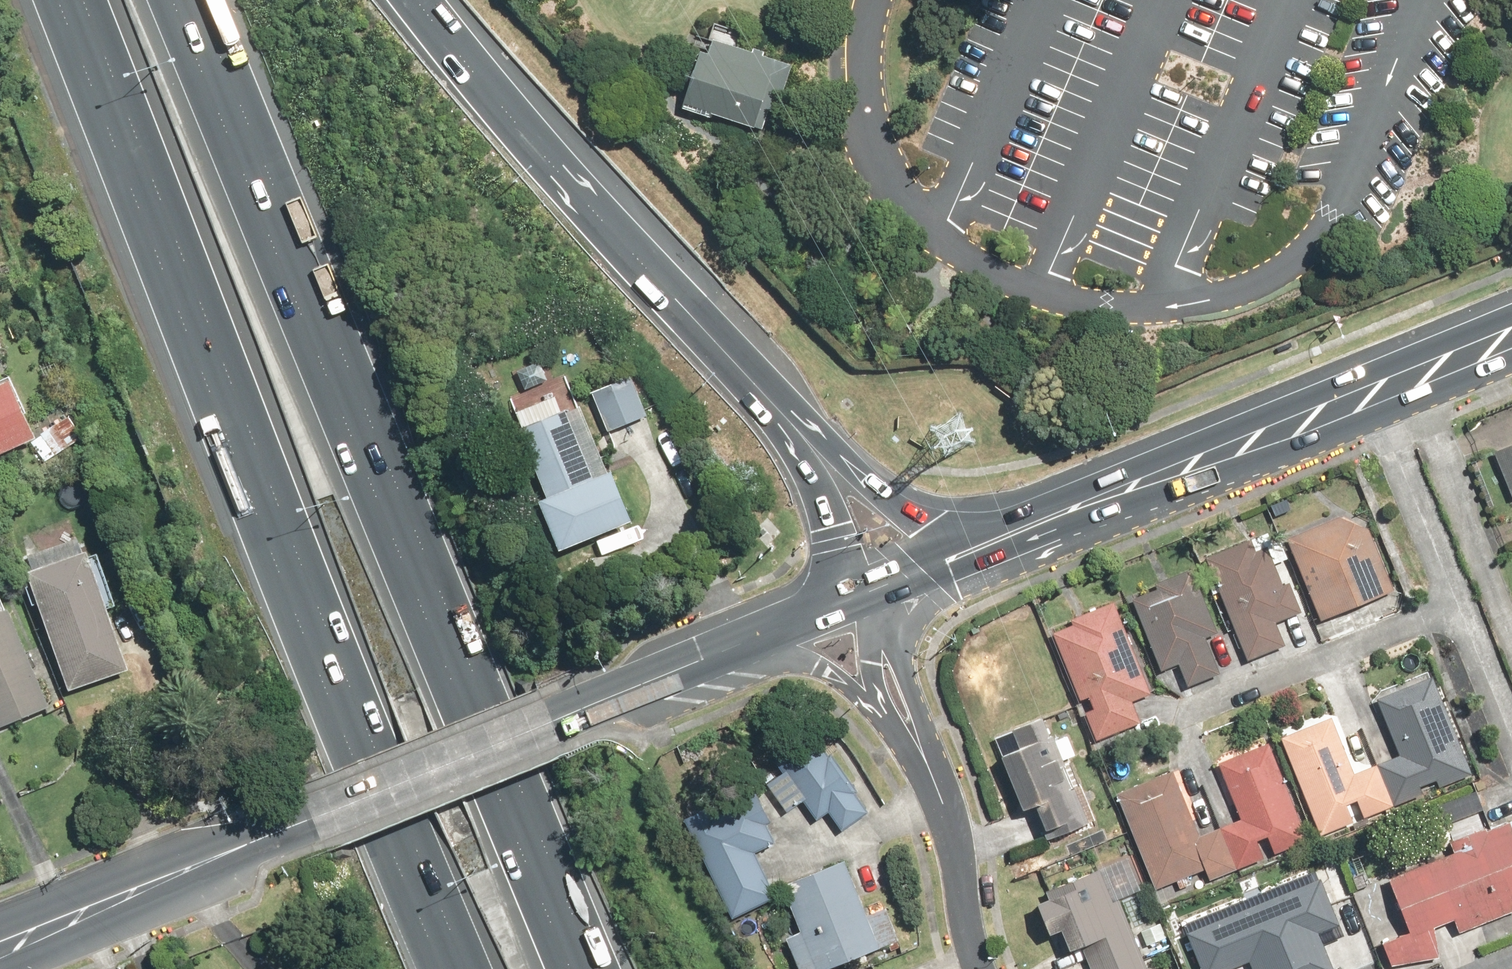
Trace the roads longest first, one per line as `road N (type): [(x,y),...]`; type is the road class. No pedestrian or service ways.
road 1 (motorway): [(180,0),(572,968)]
road 2 (motorway): [(445,968),(69,0)]
road 3 (secondary): [(0,947),(732,654)]
road 4 (motorway): [(412,0),(501,112),(765,392)]
road 5 (secondary): [(980,549),(1368,393)]
road 6 (residential): [(1368,393),(1511,742)]
road 7 (residential): [(933,567),(908,647),(951,826)]
road 8 (motorway): [(765,392),(892,499),(980,549)]
road 9 (motorway): [(765,392),(822,504),(838,607)]
road 10 (residential): [(885,717),(814,668),(732,654)]
road 11 (secondary): [(1368,393),(1511,335)]
road 12 (residential): [(951,826),(981,968)]
road 13 (residential): [(885,717),(870,660),(874,591)]
road 14 (residential): [(951,826),(885,717)]

